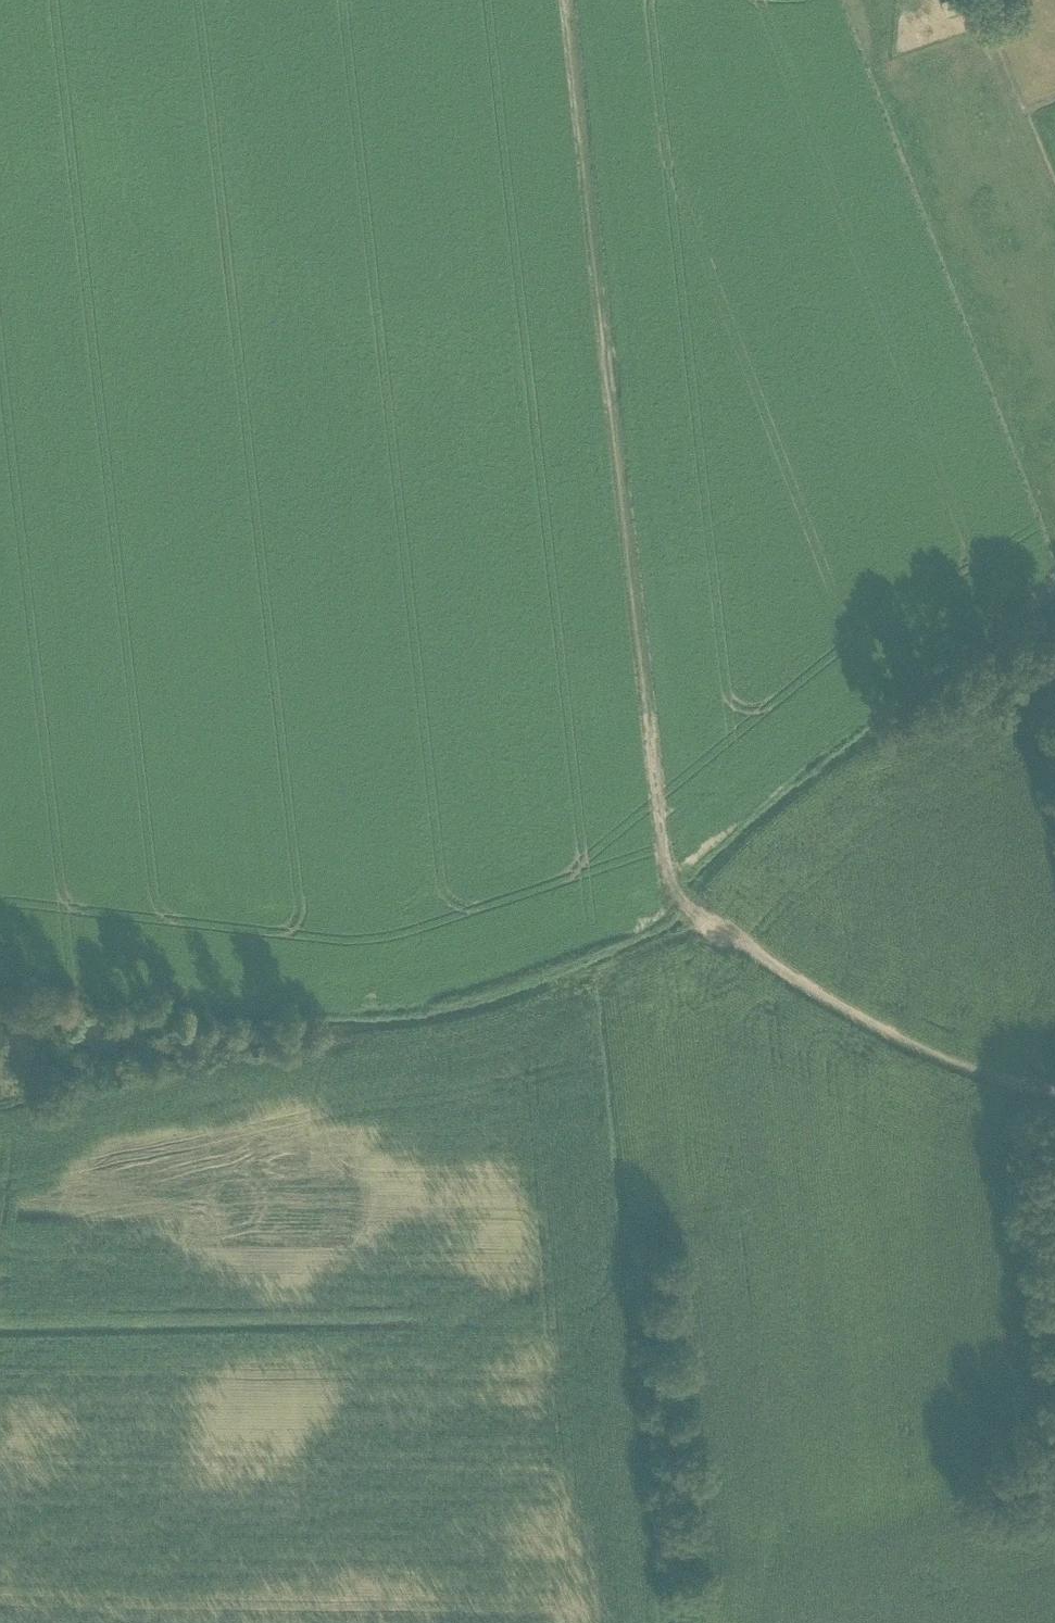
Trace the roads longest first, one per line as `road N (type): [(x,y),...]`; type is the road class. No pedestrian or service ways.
road 1 (track): [(1054,1094),(986,1080),(814,999),(678,902),(663,859),(642,688),(581,396),(570,0)]

